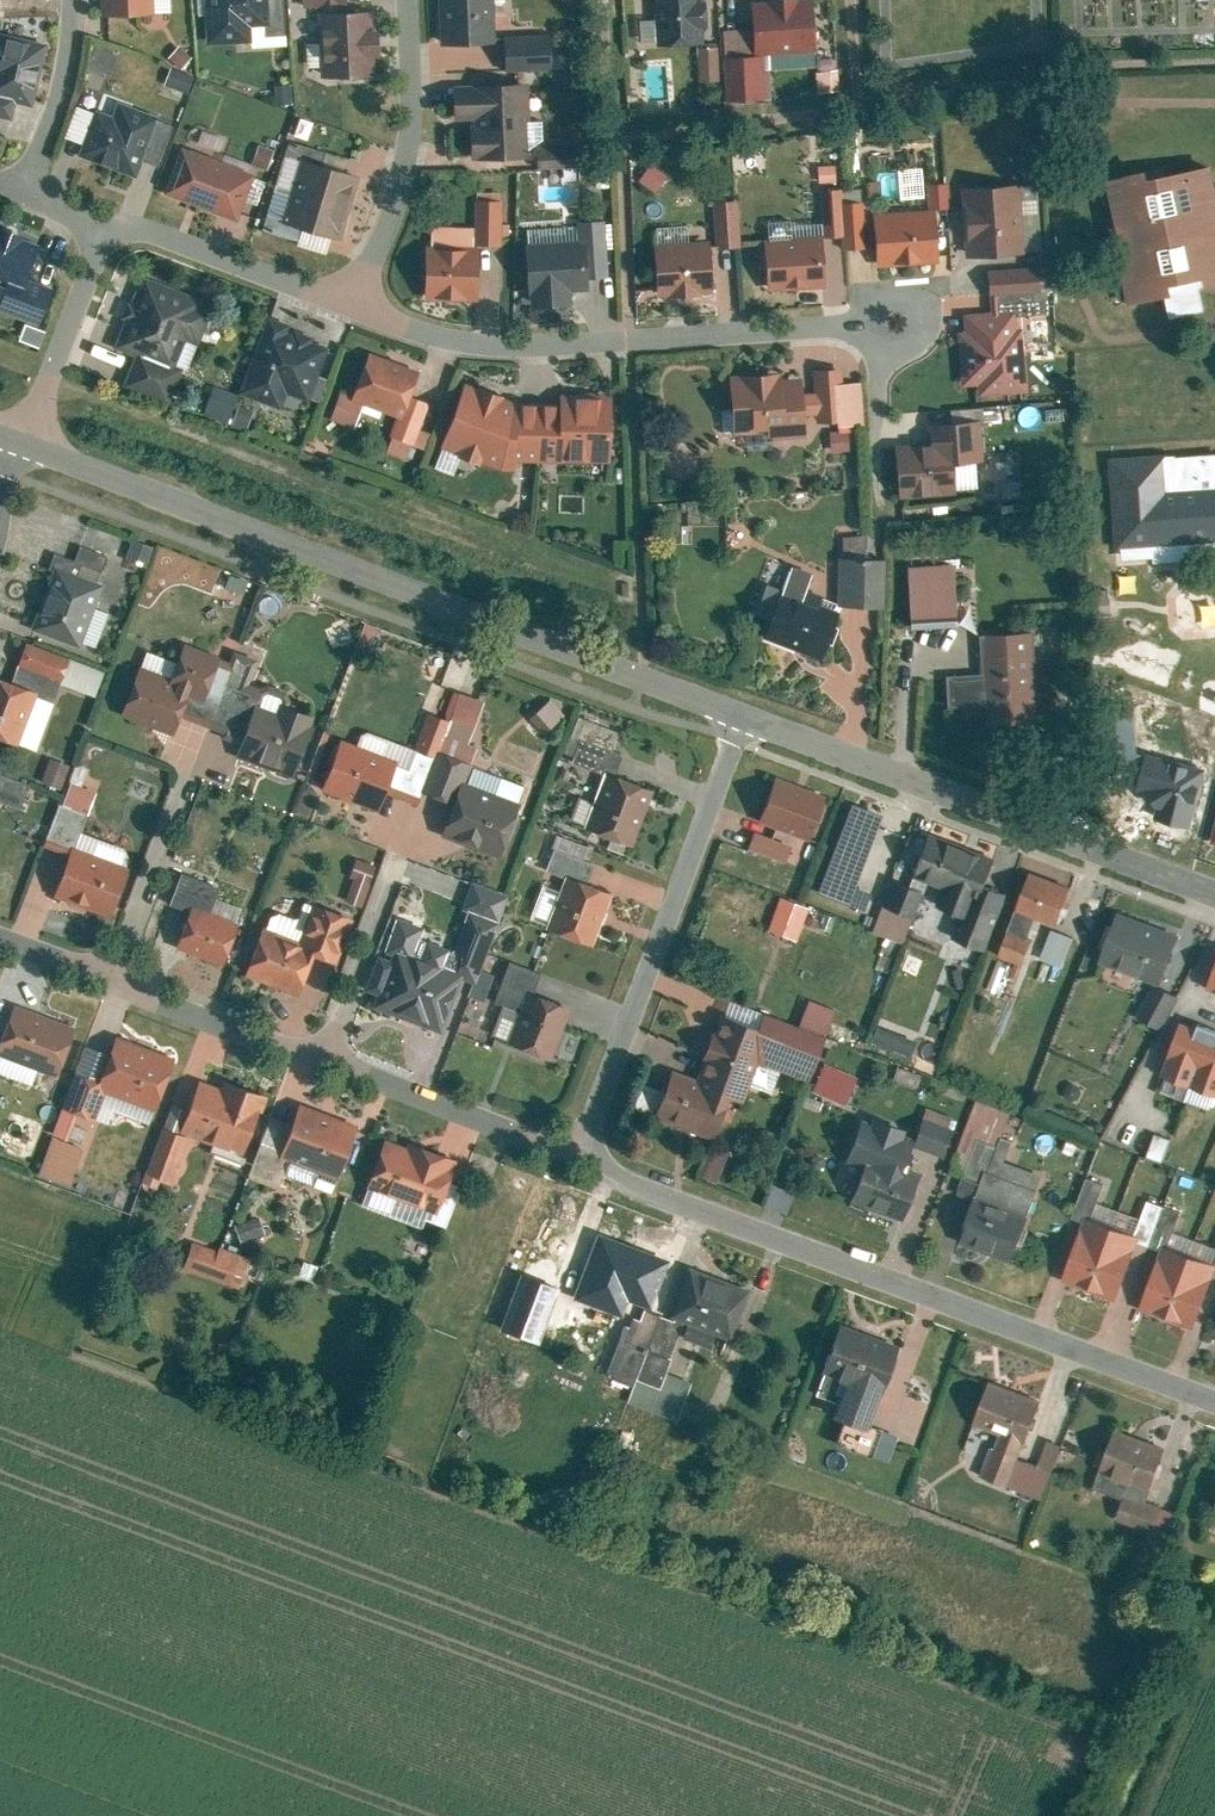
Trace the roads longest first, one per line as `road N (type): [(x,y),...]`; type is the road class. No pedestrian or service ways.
road 1 (tertiary): [(725,714),(22,439)]
road 2 (residential): [(565,1148),(1214,1402)]
road 3 (residential): [(893,314),(642,338),(528,337),(467,335),(357,304)]
road 4 (tertiary): [(1214,896),(725,714)]
road 5 (residential): [(725,714),(565,1148)]
road 6 (residential): [(405,0),(407,112),(357,304)]
road 7 (residential): [(306,1050),(565,1148)]
road 8 (residential): [(357,304),(135,227),(104,232)]
road 9 (residential): [(104,232),(22,439)]
road 10 (residential): [(100,973),(306,1050)]
road 11 (residential): [(23,195),(65,65),(75,0)]
road 12 (residential): [(383,871),(306,1050)]
road 13 (residential): [(177,798),(100,973)]

